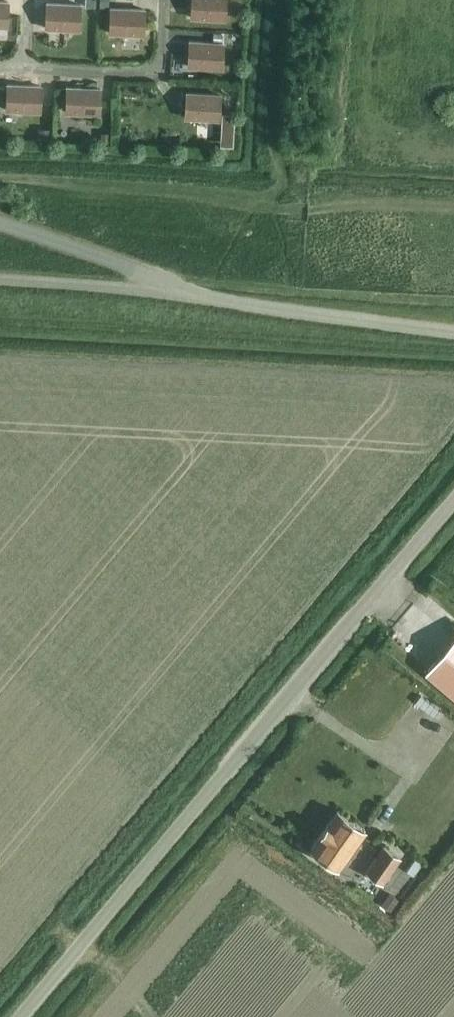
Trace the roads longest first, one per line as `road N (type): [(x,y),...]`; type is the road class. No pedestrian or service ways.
road 1 (unclassified): [(26,1016),(453,507)]
road 2 (track): [(0,182),(336,202)]
road 3 (unclassified): [(453,334),(157,291)]
road 4 (unclassified): [(157,291),(121,264),(0,229)]
road 5 (unclassified): [(157,291),(0,279)]

